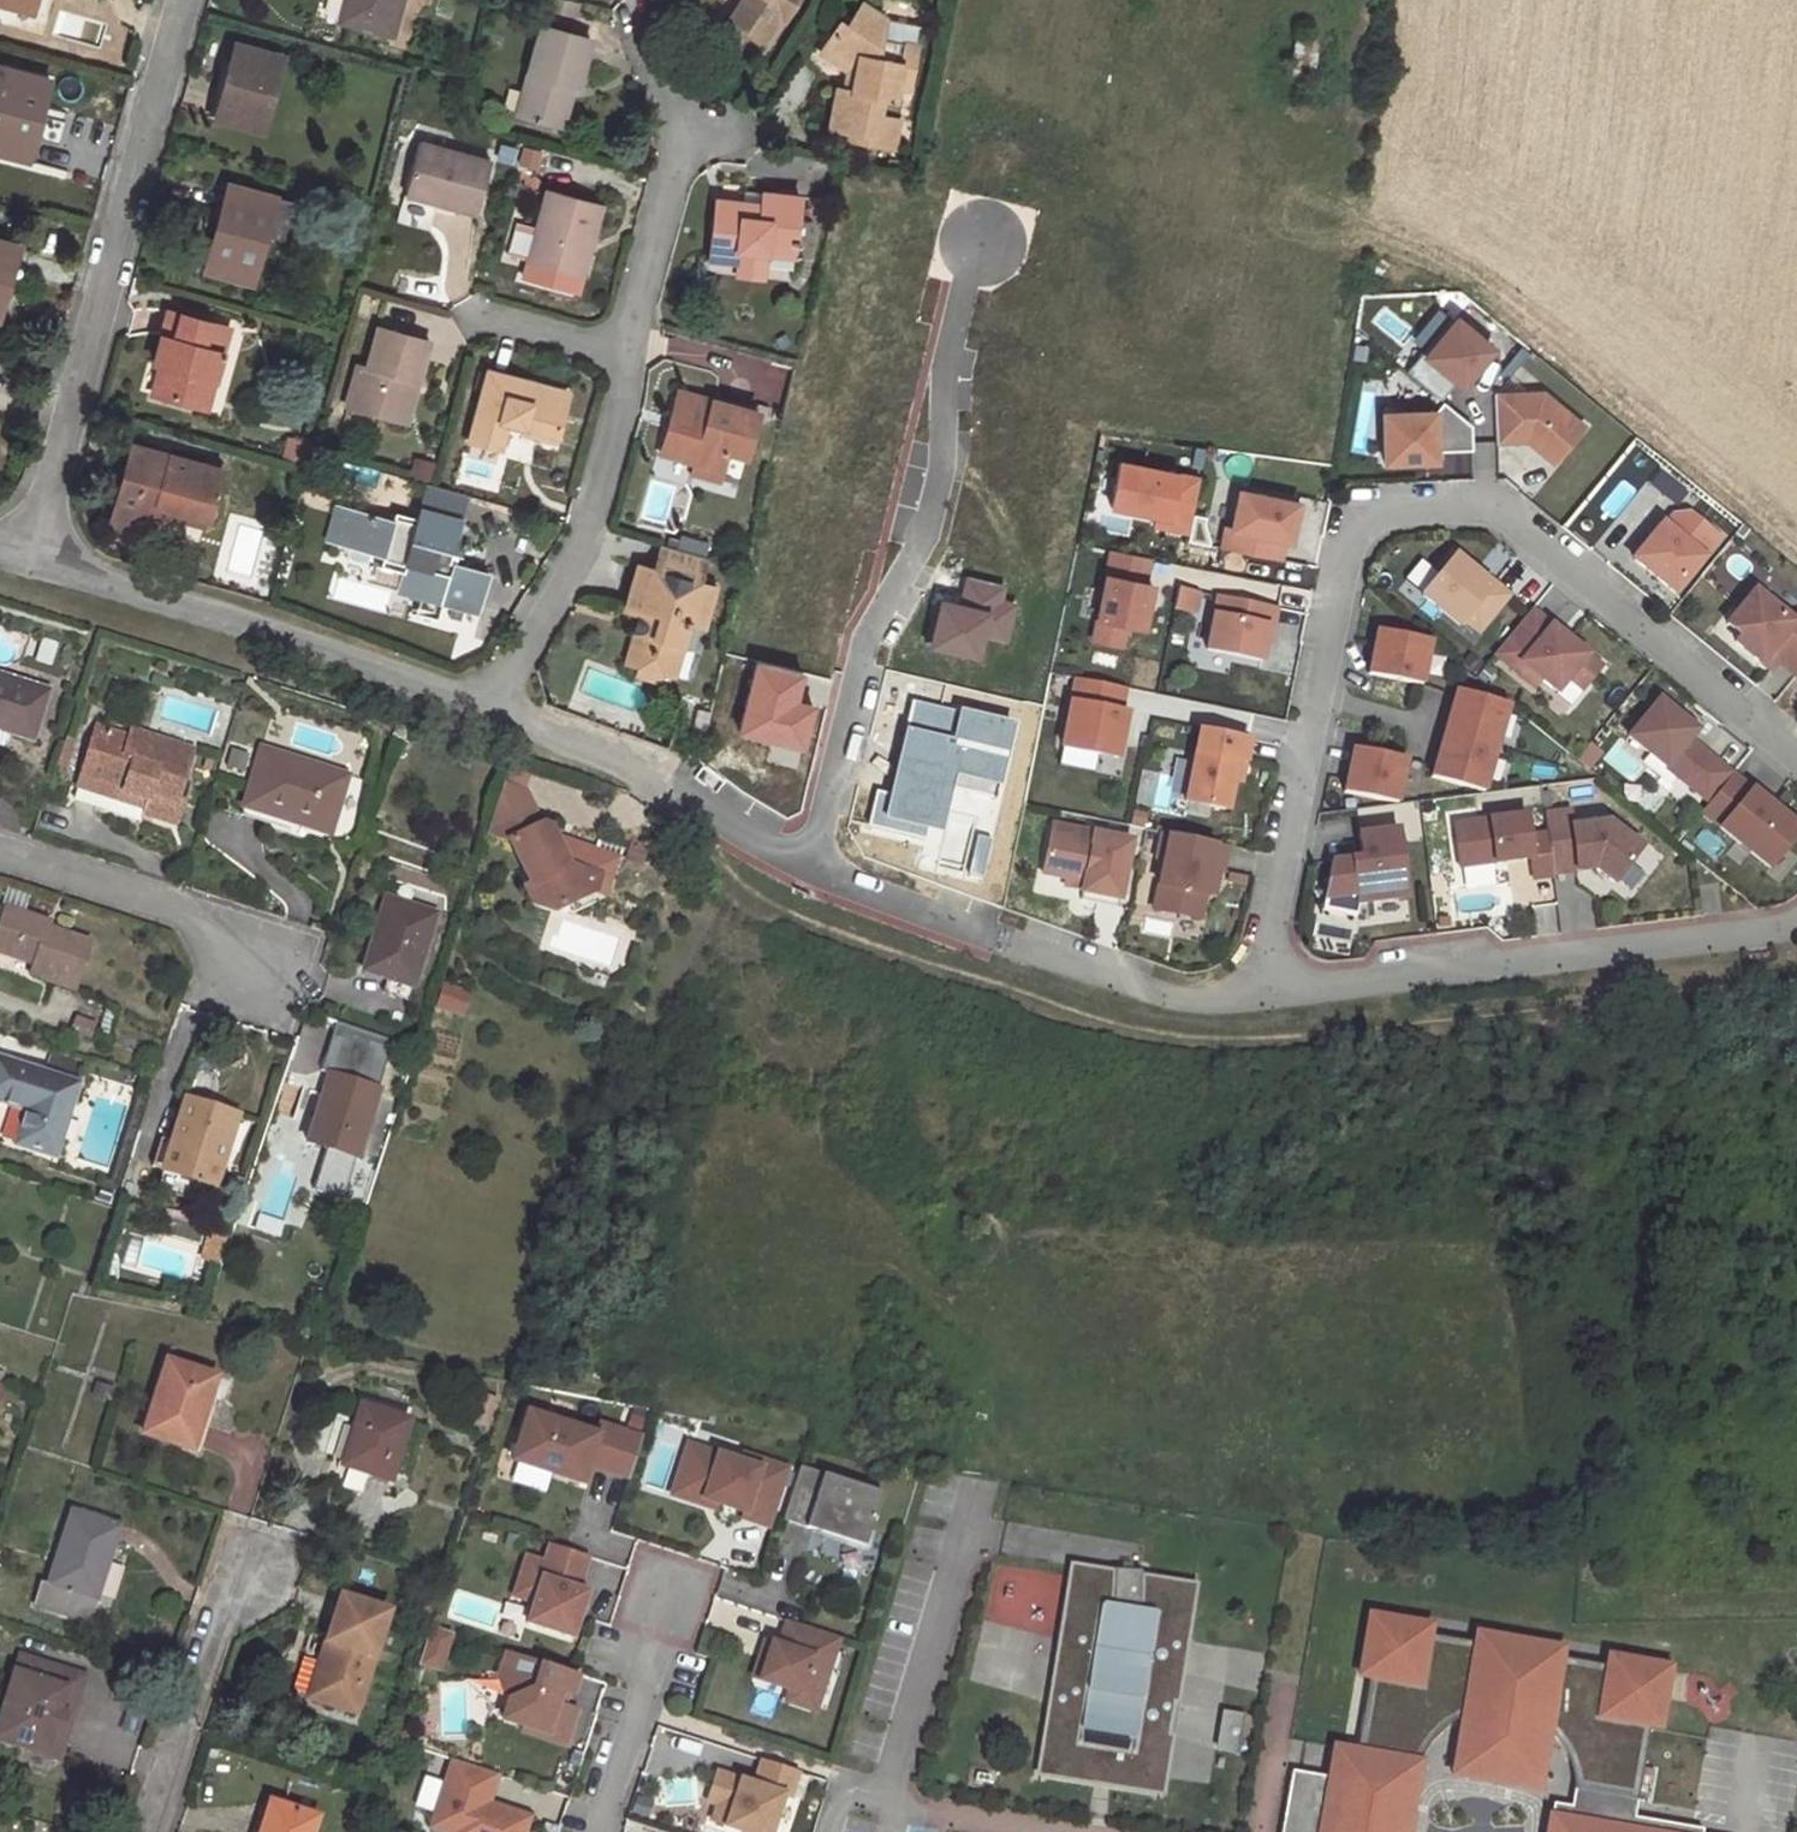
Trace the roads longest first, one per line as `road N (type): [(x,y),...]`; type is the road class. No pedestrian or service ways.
road 1 (residential): [(1262,996),(1343,550),(1358,525),(1380,510),(1483,508),(1522,527),(1796,754)]
road 2 (residential): [(635,19),(681,145),(579,558),(475,714)]
road 3 (residential): [(31,558),(179,0)]
road 4 (residential): [(945,338),(821,871)]
road 5 (residential): [(1262,996),(1772,930),(1796,918)]
road 6 (residential): [(475,714),(31,558)]
road 7 (residential): [(821,871),(1176,1001),(1262,996)]
road 8 (residential): [(235,1545),(140,1831)]
road 9 (residential): [(265,978),(175,906),(0,854)]
road 10 (residential): [(598,1831),(678,1580)]
road 11 (residential): [(687,784),(475,714)]
road 12 (residential): [(687,784),(821,871)]

